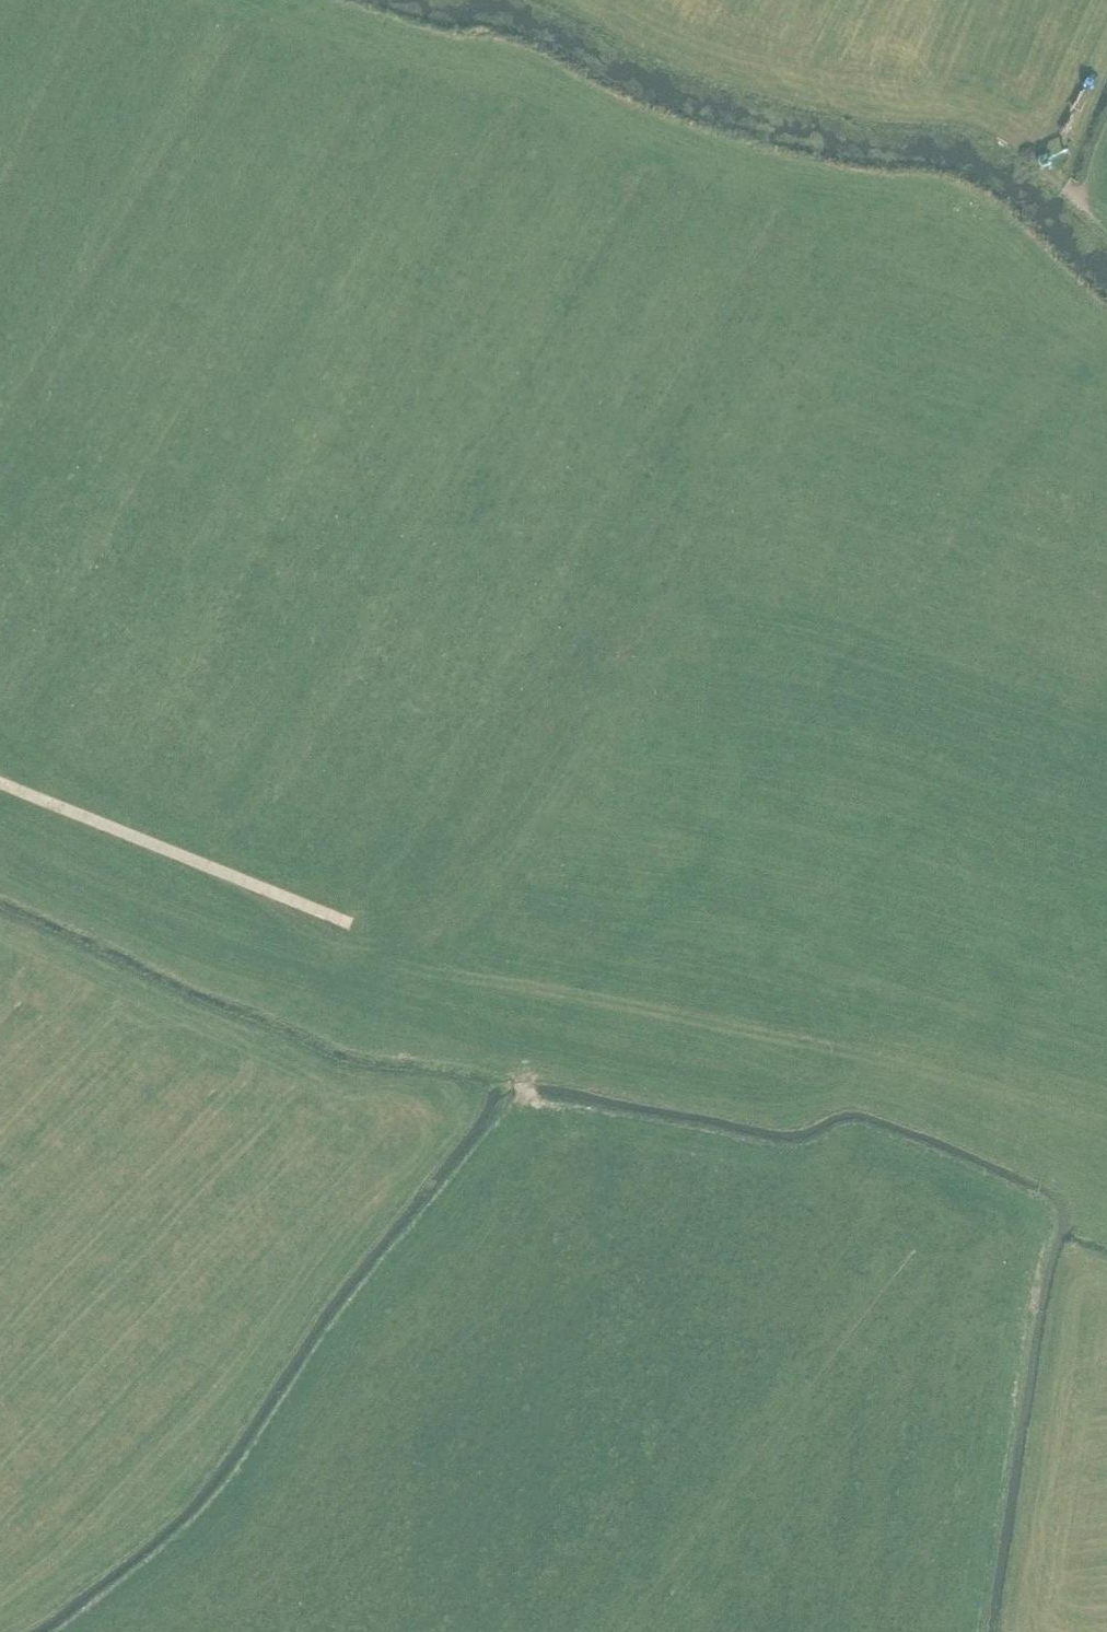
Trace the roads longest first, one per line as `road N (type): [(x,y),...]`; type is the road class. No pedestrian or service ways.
road 1 (track): [(346,922),(0,784)]

